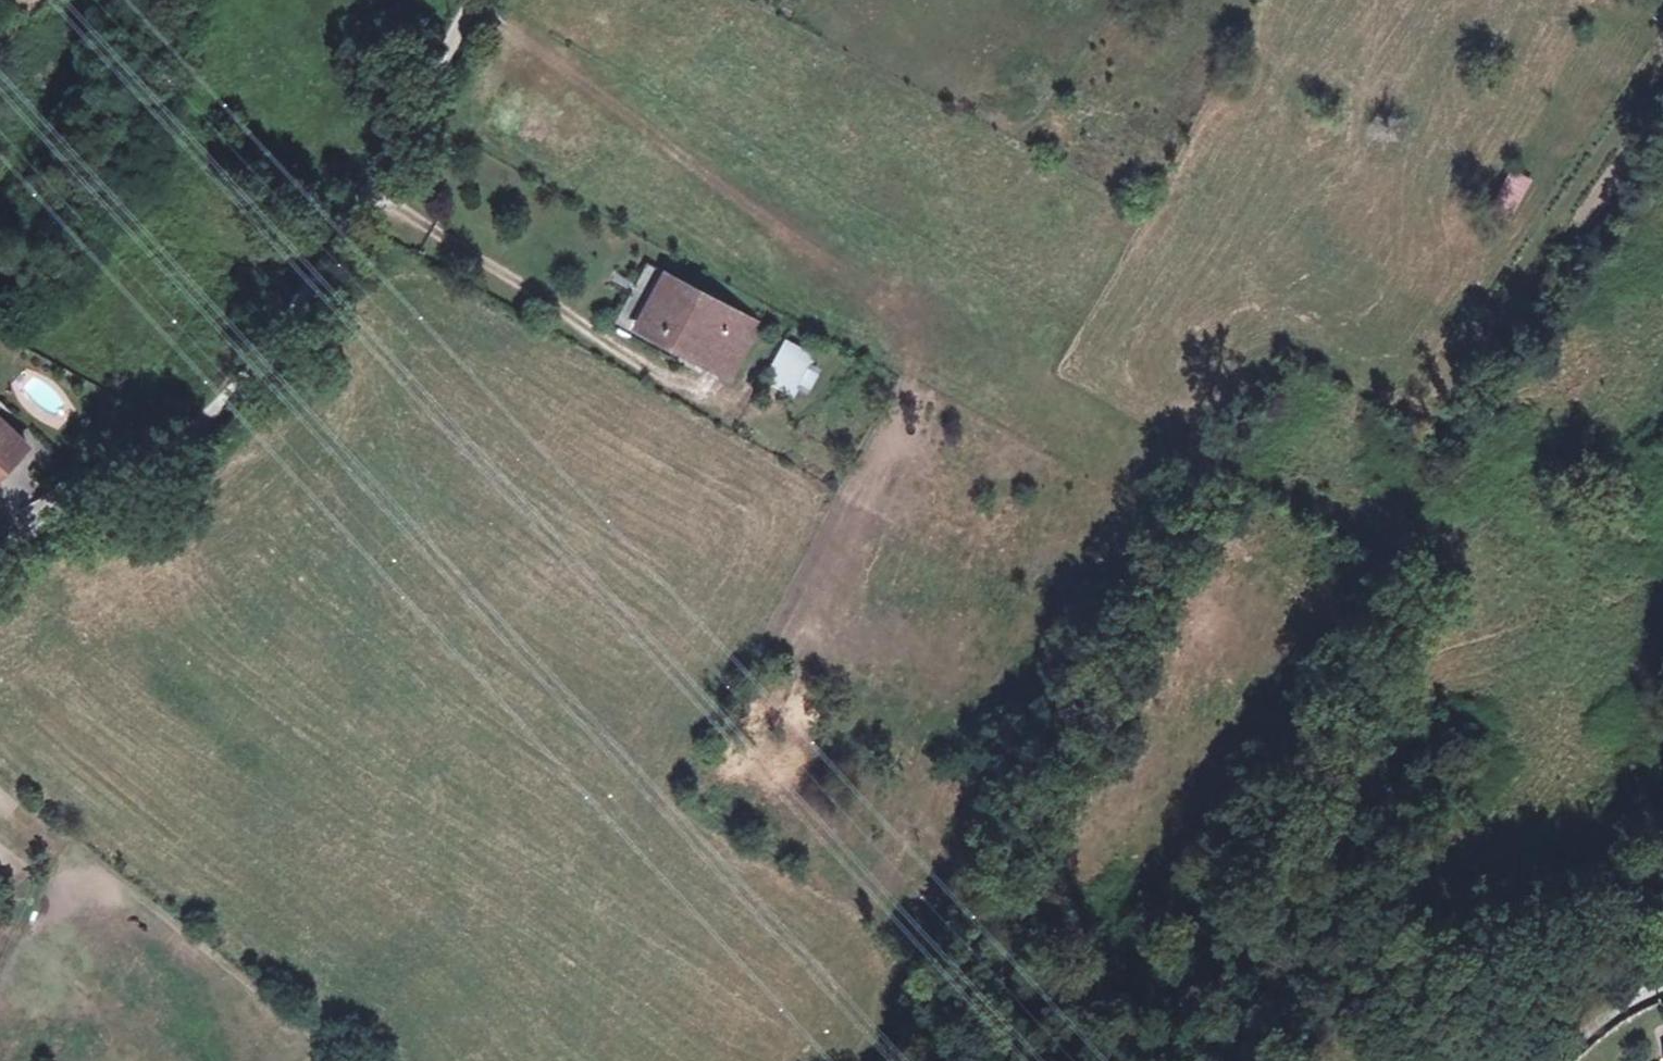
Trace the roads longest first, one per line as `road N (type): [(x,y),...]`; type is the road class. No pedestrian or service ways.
road 1 (unclassified): [(0,557),(206,414),(259,358),(472,0)]
road 2 (unclassified): [(1553,1060),(1582,1032),(1662,983)]

